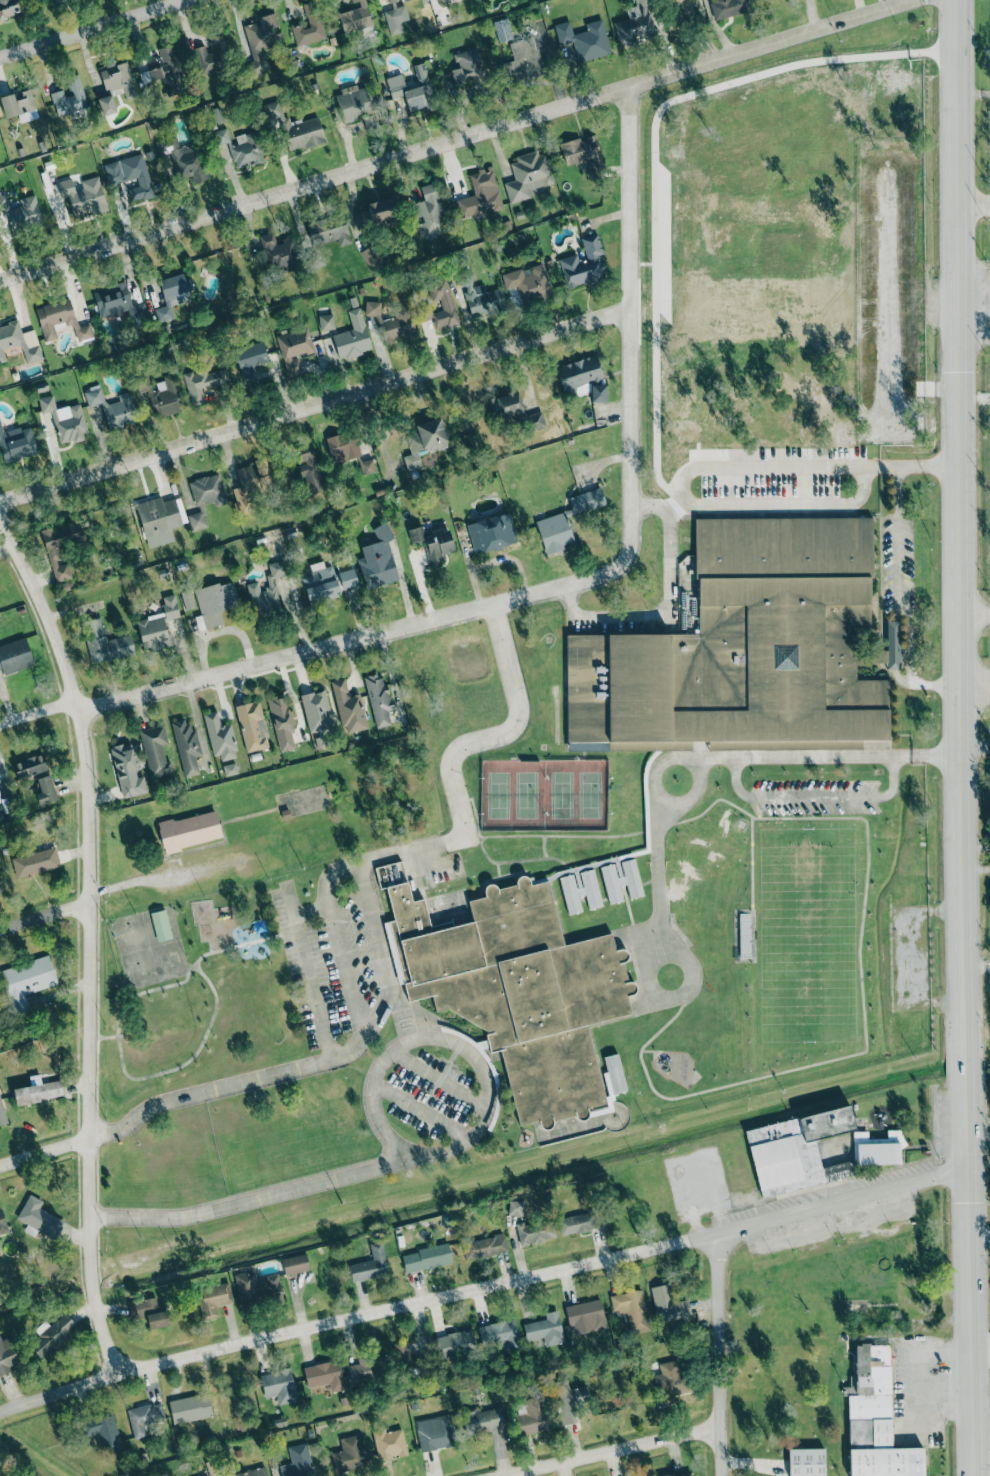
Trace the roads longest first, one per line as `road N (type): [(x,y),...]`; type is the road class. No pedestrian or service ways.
road 1 (secondary): [(979,1475),(961,758),(956,0)]
road 2 (residential): [(79,712),(622,564),(630,505),(629,86)]
road 3 (residential): [(0,1412),(115,1374),(972,1170)]
road 4 (residential): [(0,280),(915,0)]
road 5 (residential): [(115,1374),(92,1300),(88,1243),(85,755),(69,676),(35,588),(0,528)]
road 6 (residential): [(0,503),(630,308)]
road 7 (residential): [(722,1475),(721,1230)]
road 8 (residential): [(0,59),(191,0)]
road 9 (residential): [(532,1475),(722,1433)]

